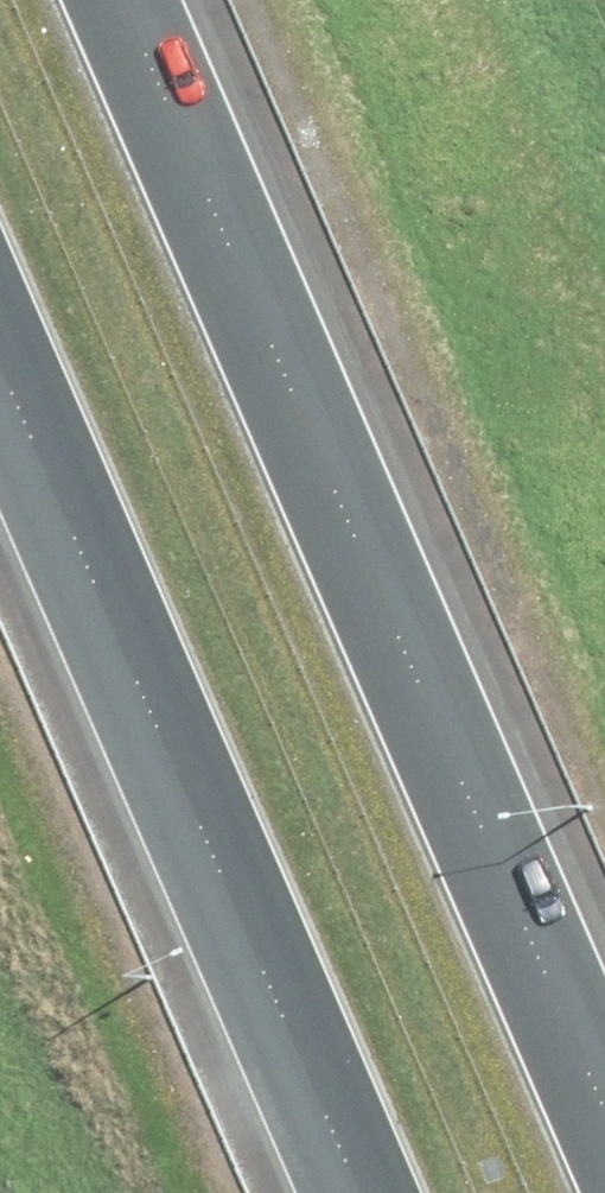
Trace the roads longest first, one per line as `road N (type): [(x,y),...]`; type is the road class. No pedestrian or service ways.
road 1 (motorway): [(153,0),(604,1037)]
road 2 (motorway): [(343,1192),(0,396)]

